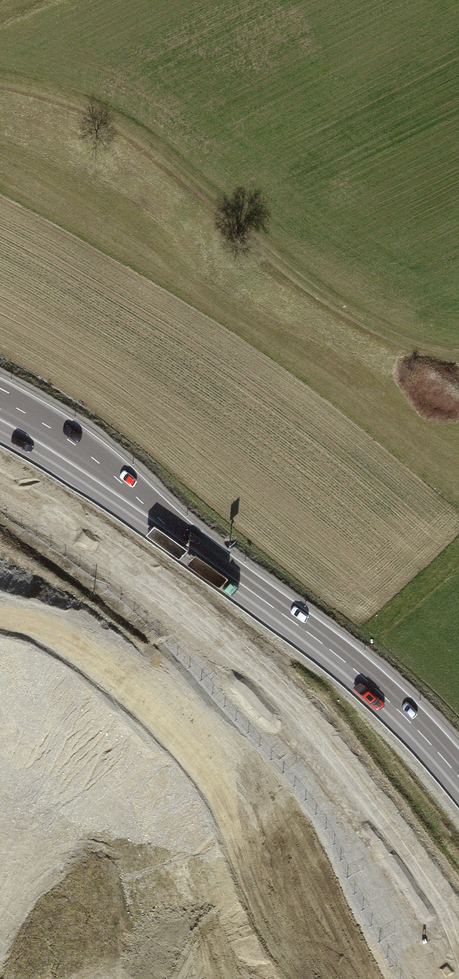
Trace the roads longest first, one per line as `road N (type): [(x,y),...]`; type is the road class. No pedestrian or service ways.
road 1 (primary): [(458,941),(375,815),(287,710),(187,616),(0,486)]
road 2 (primary): [(458,777),(409,720),(293,622),(0,407)]
road 3 (track): [(0,78),(92,105),(184,162),(306,277),(392,334),(458,365)]
road 4 (track): [(458,555),(344,663)]

